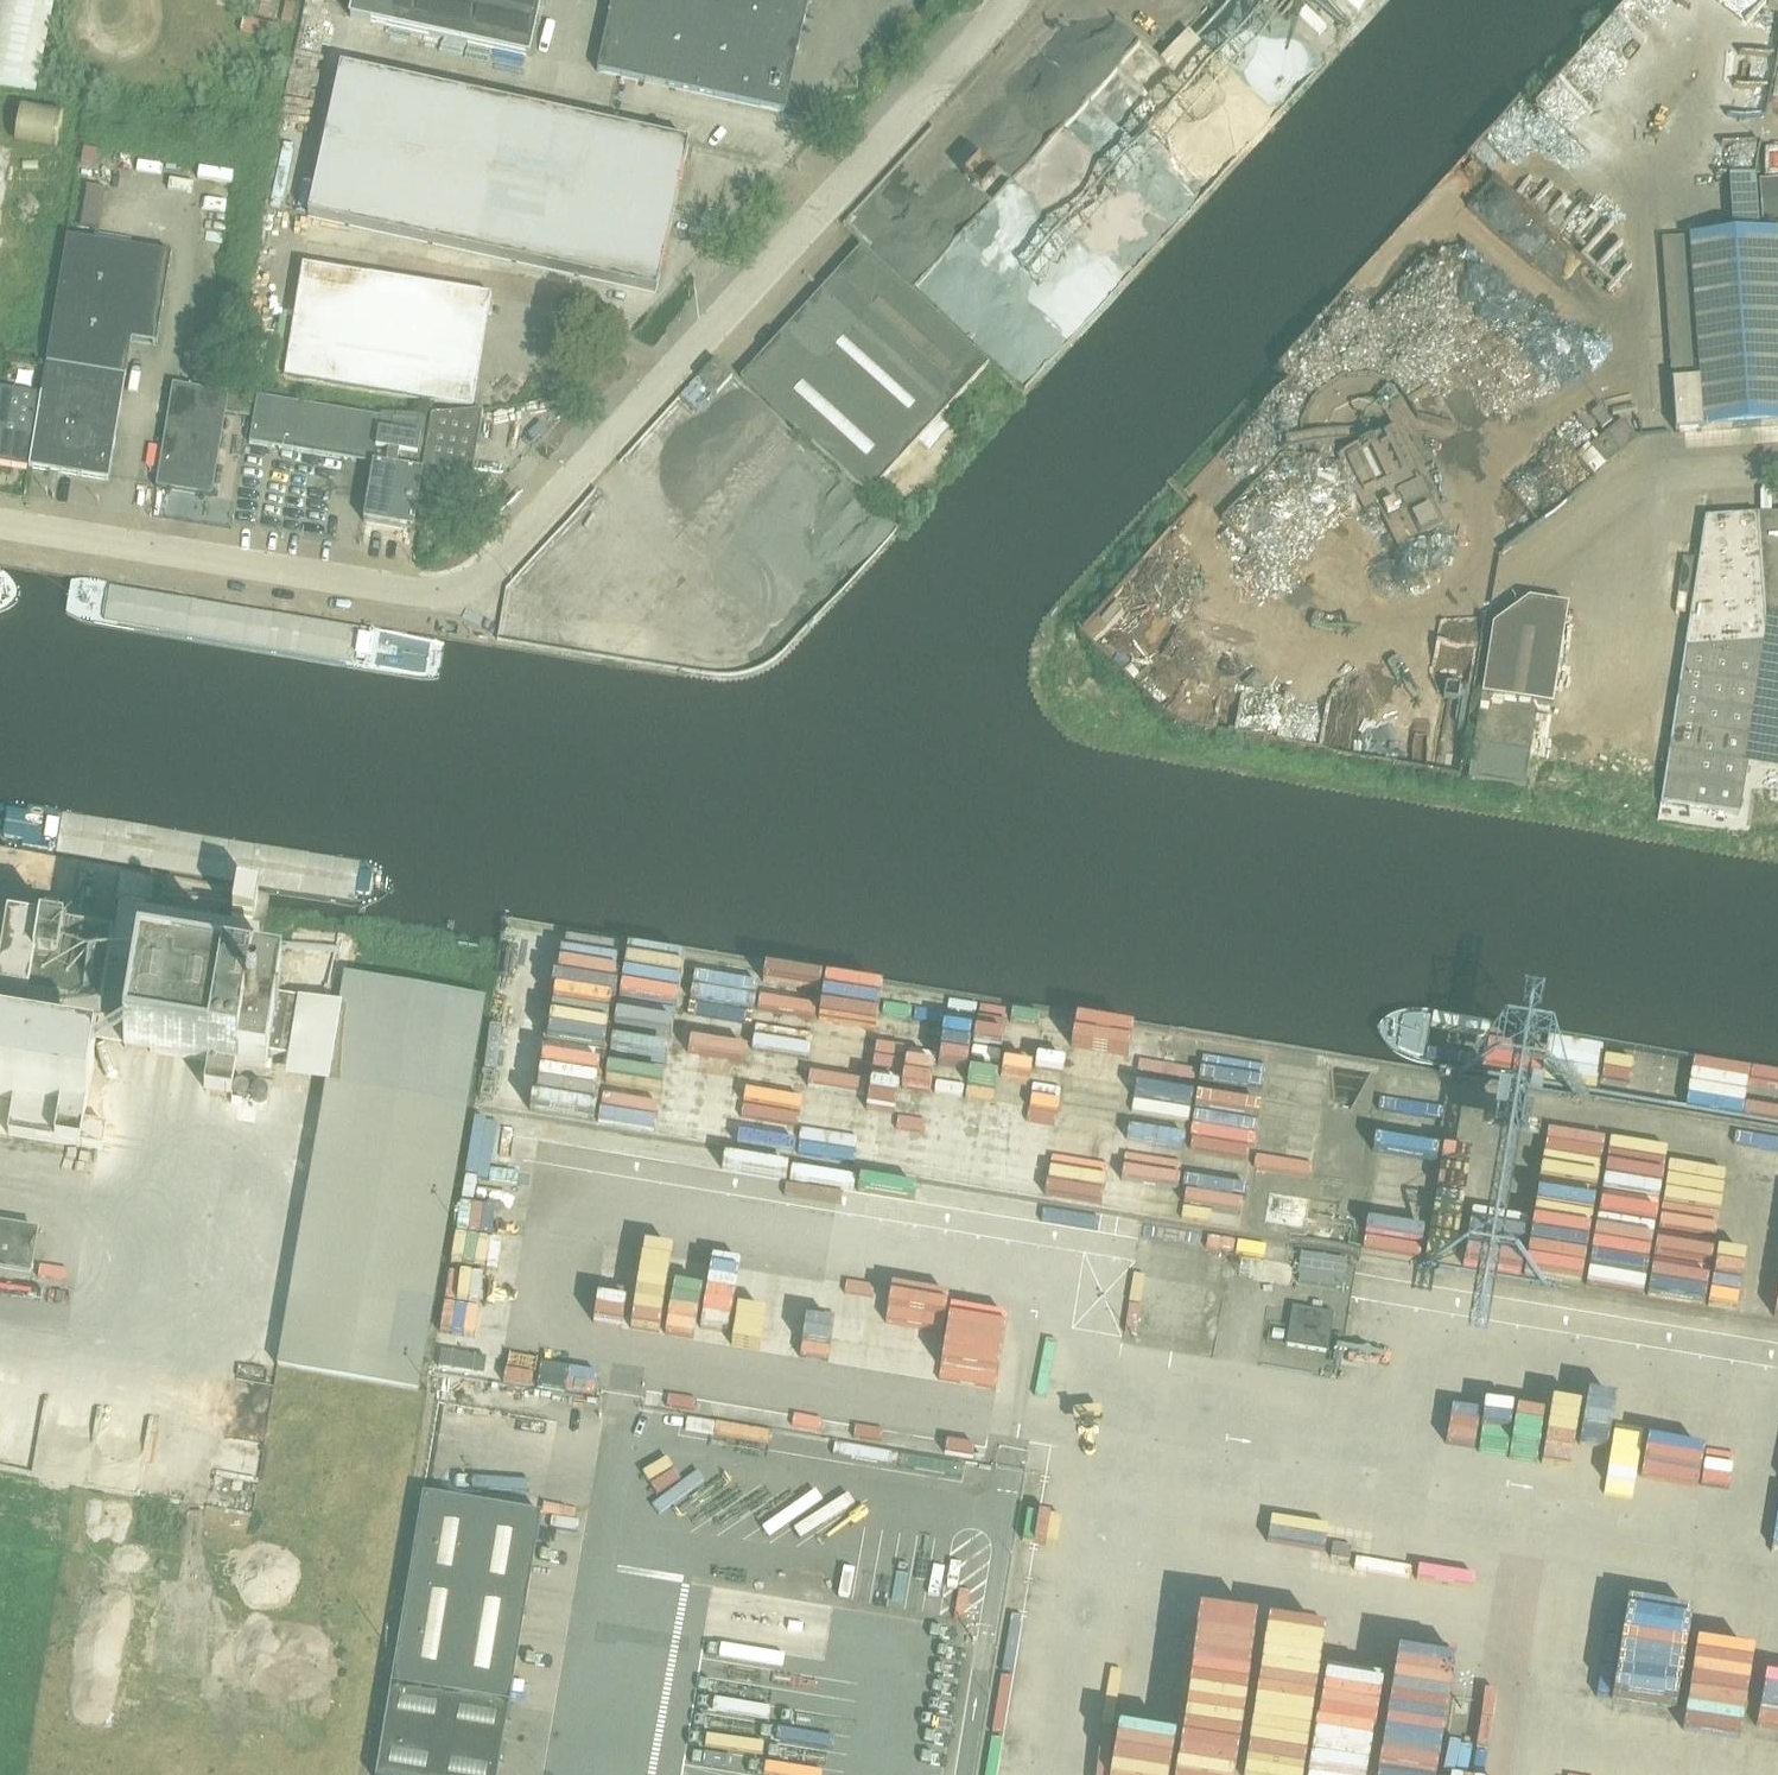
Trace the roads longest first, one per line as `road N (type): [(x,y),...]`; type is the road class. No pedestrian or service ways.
road 1 (unclassified): [(444,589),(500,566),(1010,0)]
road 2 (unclassified): [(444,589),(410,591),(0,522)]
road 3 (unclassified): [(1544,574),(1547,559),(1569,540),(1636,494),(1686,478),(1777,471)]

